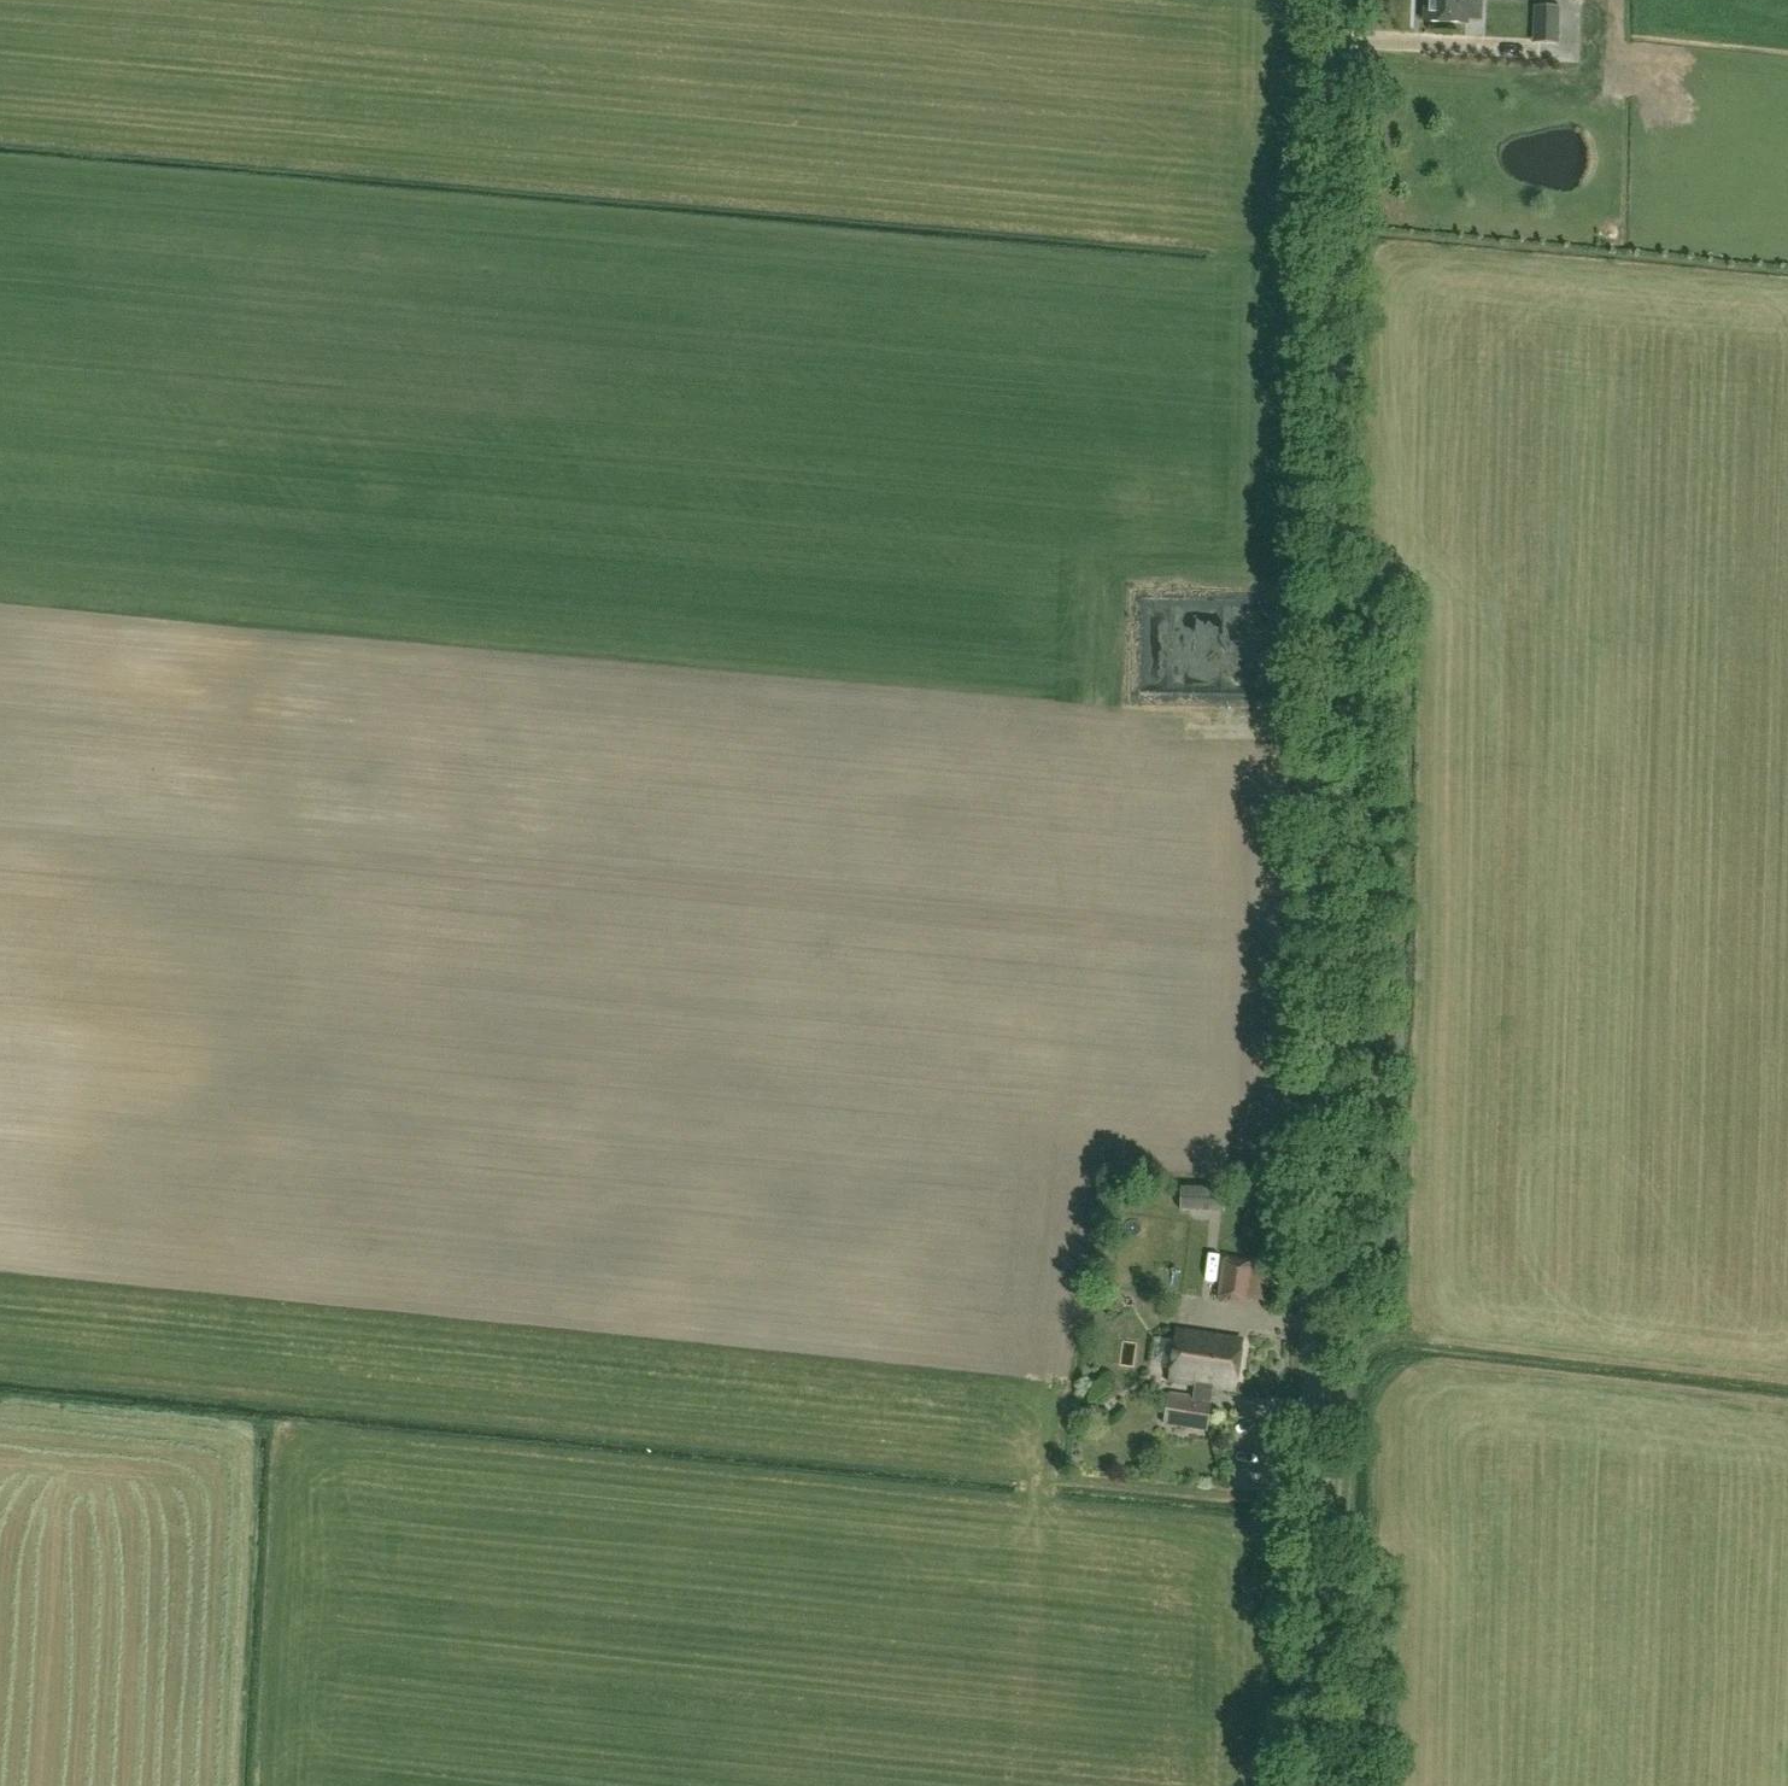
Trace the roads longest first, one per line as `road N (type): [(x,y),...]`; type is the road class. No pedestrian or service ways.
road 1 (tertiary): [(1310,1785),(1339,0)]

